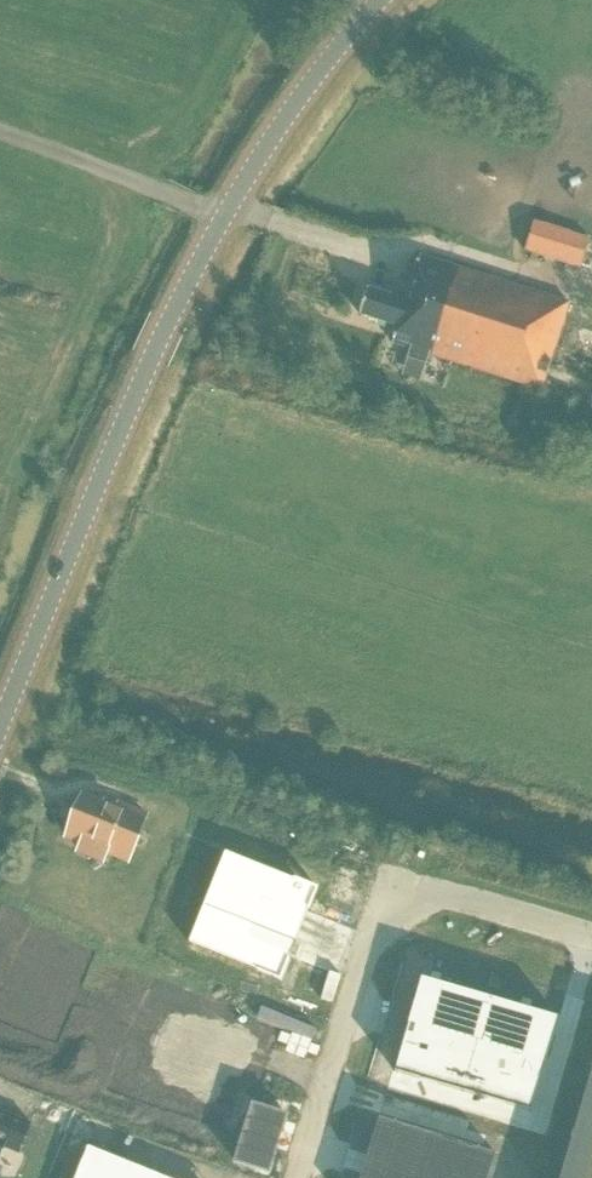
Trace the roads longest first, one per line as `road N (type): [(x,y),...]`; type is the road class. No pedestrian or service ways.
road 1 (tertiary): [(0,723),(110,451),(197,265),(273,137),(378,0)]
road 2 (unclassified): [(591,936),(392,879),(297,1177)]
road 3 (track): [(225,213),(0,133)]

